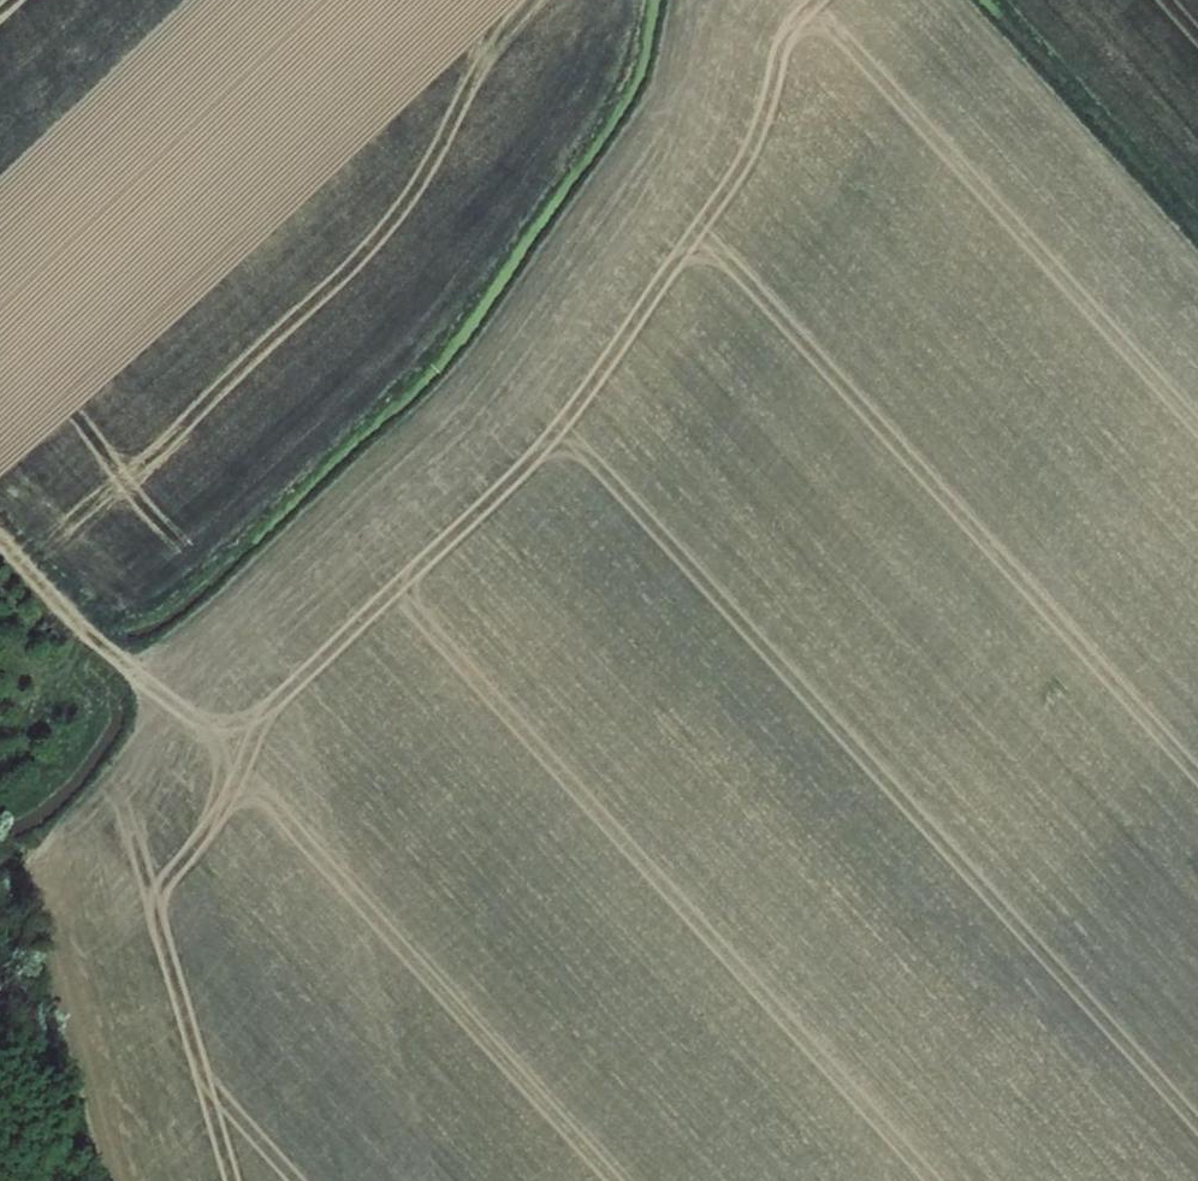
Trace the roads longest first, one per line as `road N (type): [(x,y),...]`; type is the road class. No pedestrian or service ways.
road 1 (track): [(137,688),(46,601),(0,541)]

